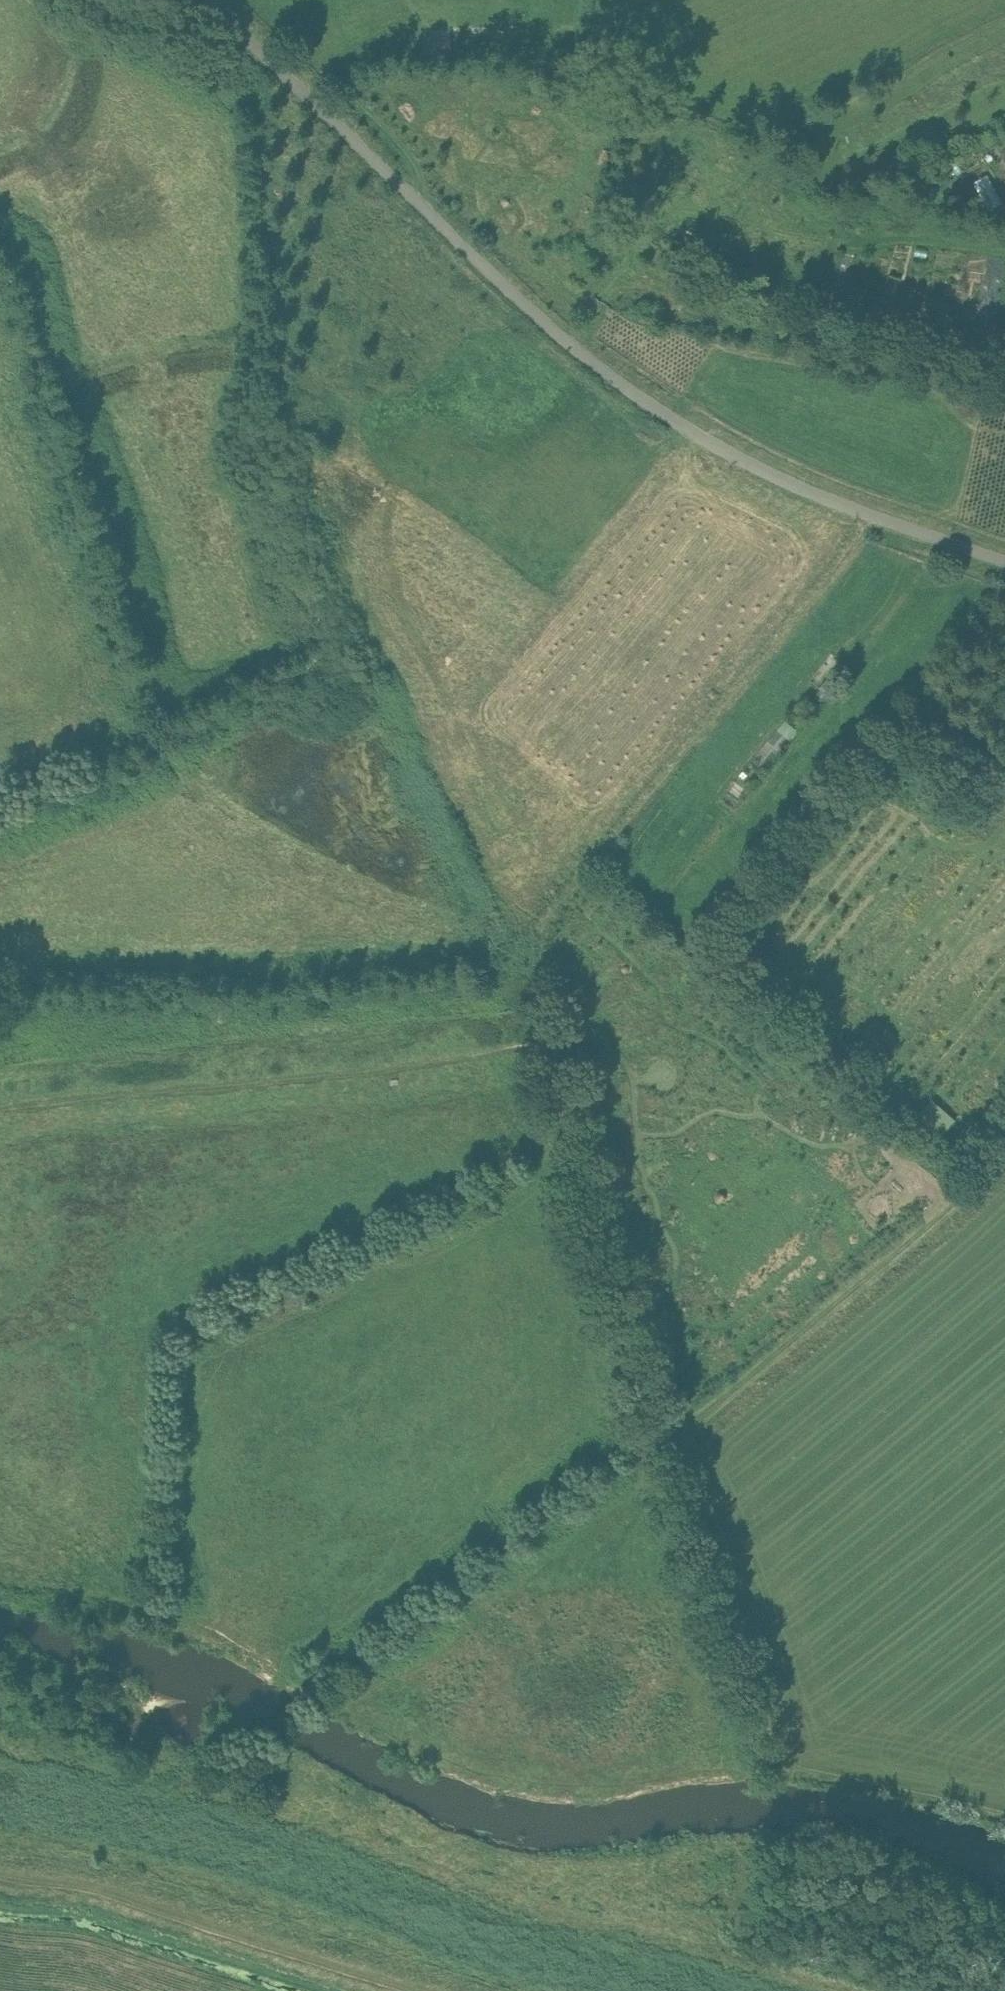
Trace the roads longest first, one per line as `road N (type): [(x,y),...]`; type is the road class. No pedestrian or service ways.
road 1 (unclassified): [(1004,562),(773,476),(591,361),(430,220),(206,0)]
road 2 (track): [(1004,1136),(927,1228),(672,1431)]

